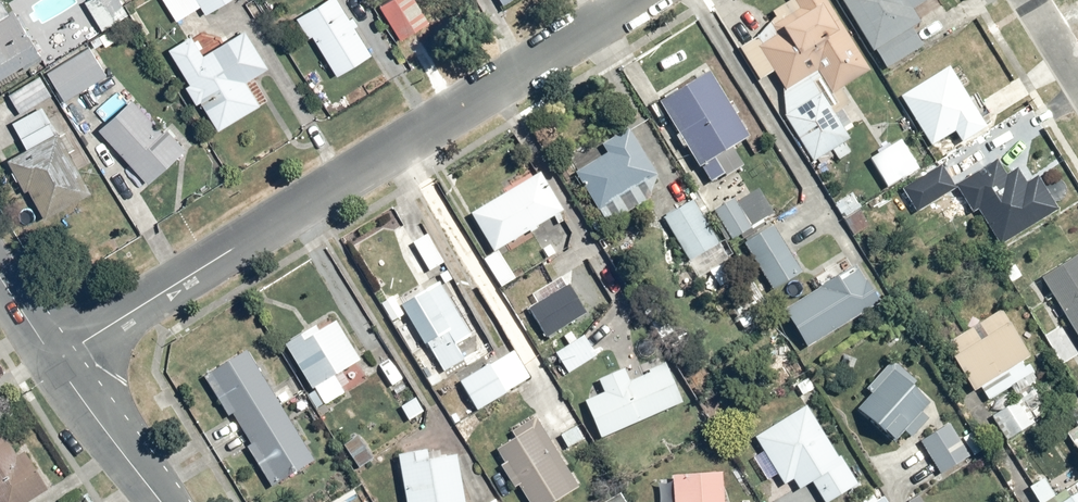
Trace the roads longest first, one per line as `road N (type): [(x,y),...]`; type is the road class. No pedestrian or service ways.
road 1 (residential): [(53,358),(634,0)]
road 2 (residential): [(160,501),(53,358)]

